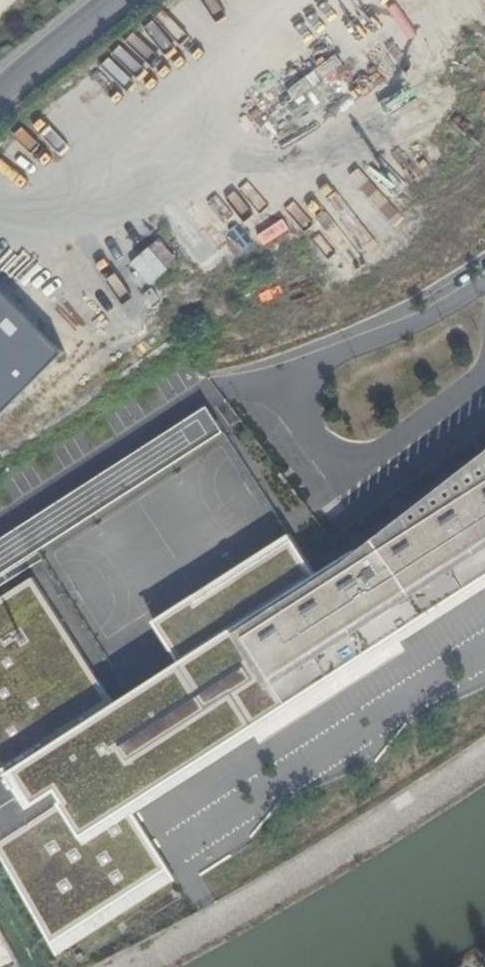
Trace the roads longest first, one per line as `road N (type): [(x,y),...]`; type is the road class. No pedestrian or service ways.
road 1 (residential): [(474,298),(338,350),(314,379),(308,425),(322,457),(385,453),(484,378)]
road 2 (unclassified): [(112,0),(0,92)]

